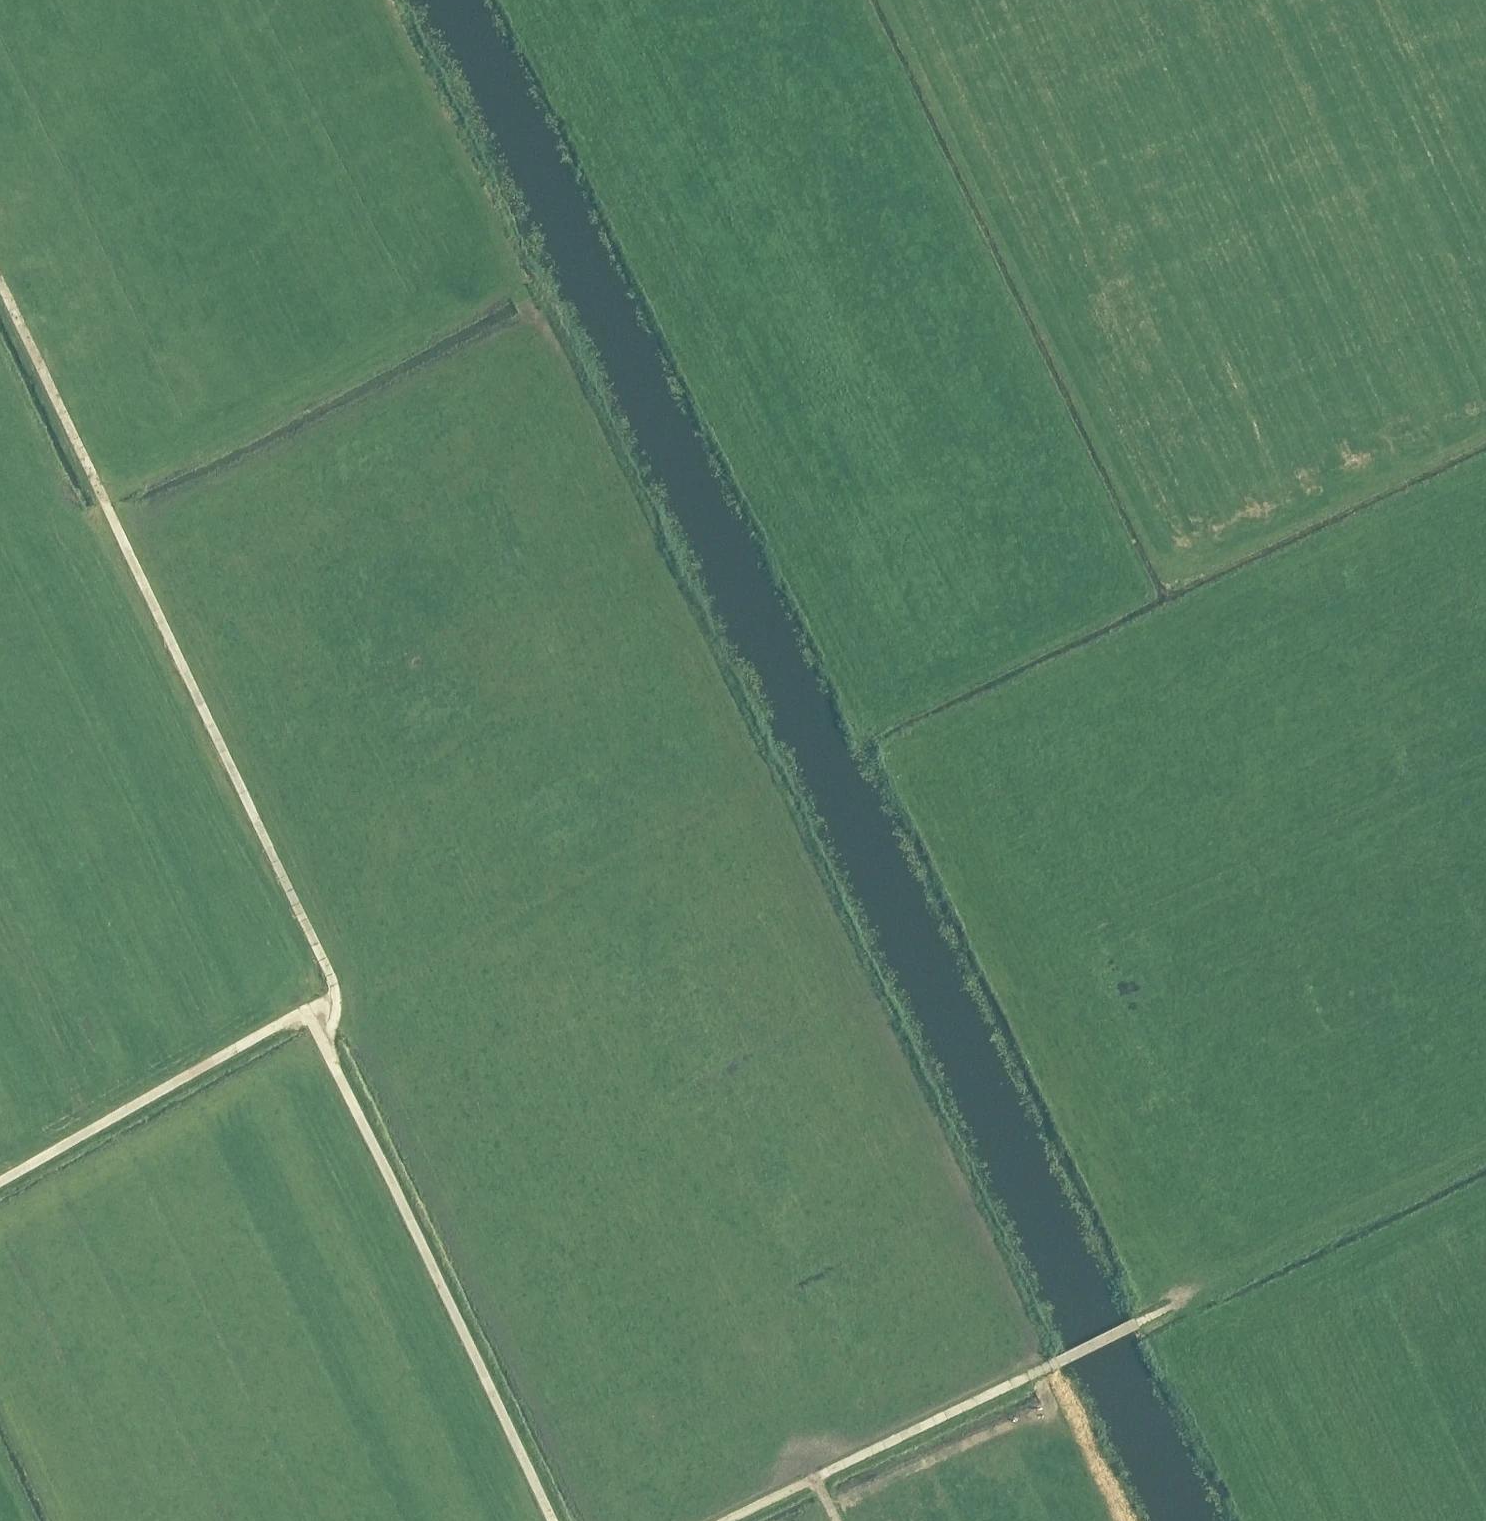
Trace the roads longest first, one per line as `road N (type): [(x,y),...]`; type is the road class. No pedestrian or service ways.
road 1 (track): [(0,1181),(322,1002),(330,979),(0,284)]

